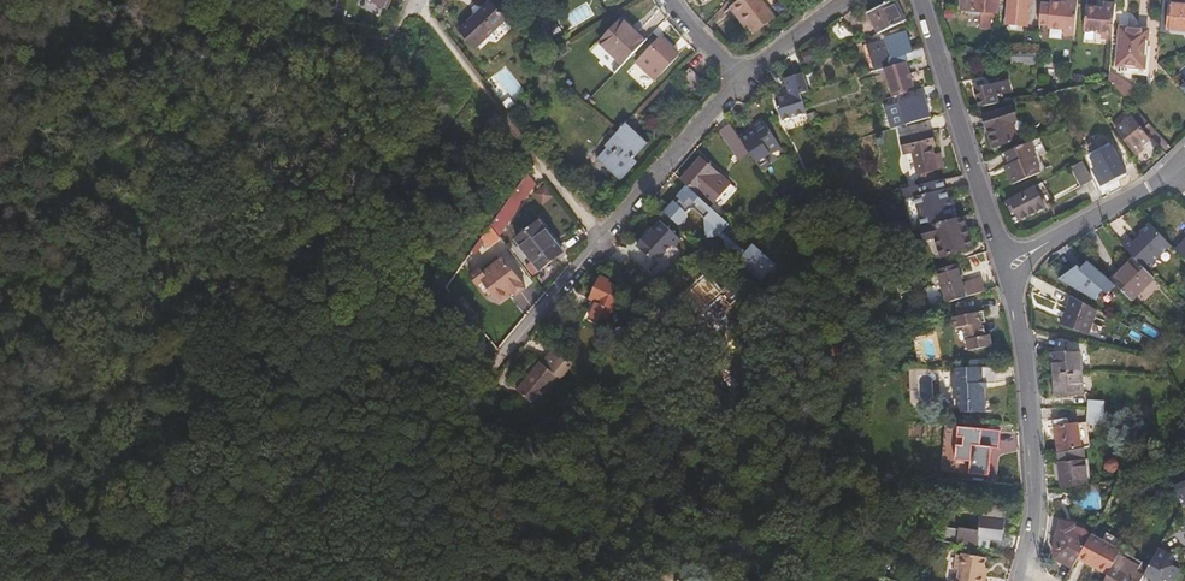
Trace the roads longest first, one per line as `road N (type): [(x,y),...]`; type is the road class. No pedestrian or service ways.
road 1 (residential): [(1008,263),(1036,509),(1023,580)]
road 2 (residential): [(922,0),(1008,263)]
road 3 (residential): [(742,74),(565,282)]
road 4 (residential): [(1171,171),(1008,263)]
road 5 (residential): [(844,0),(742,74)]

